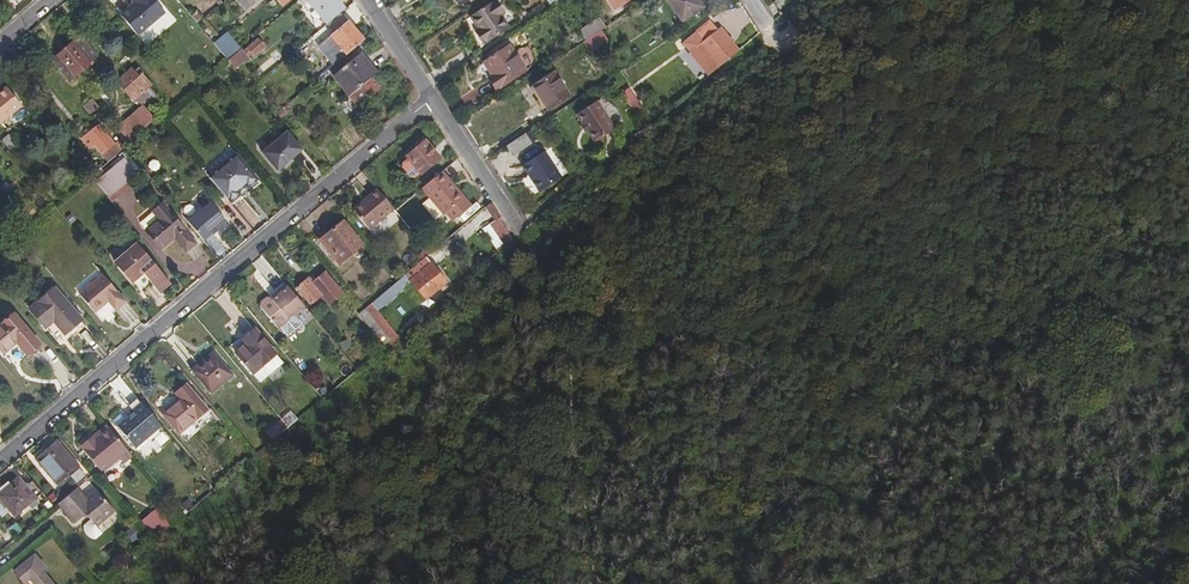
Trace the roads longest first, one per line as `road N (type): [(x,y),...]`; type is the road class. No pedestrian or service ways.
road 1 (residential): [(429,100),(0,459)]
road 2 (track): [(593,582),(569,311)]
road 3 (residential): [(518,233),(429,100)]

